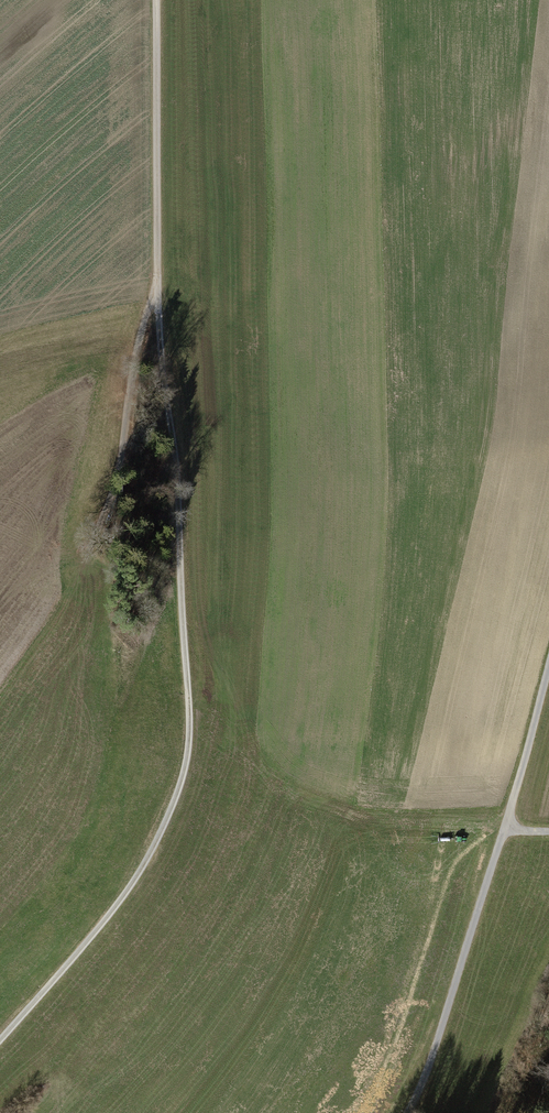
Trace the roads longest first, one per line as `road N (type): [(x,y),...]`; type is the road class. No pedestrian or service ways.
road 1 (track): [(156,0),(157,299),(178,469),(187,765),(134,882),(0,1042)]
road 2 (track): [(548,665),(506,832),(413,1112)]
road 3 (track): [(157,299),(134,366),(101,541)]

